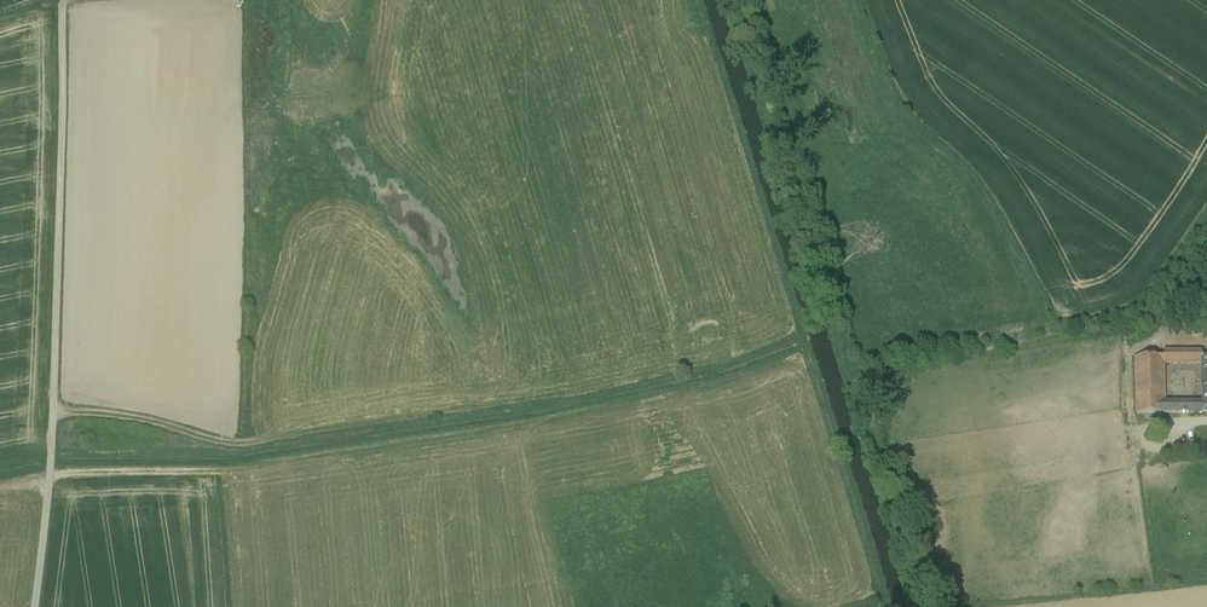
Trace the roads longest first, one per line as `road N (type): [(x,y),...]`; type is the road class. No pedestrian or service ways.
road 1 (residential): [(64,0),(50,472),(34,606)]
road 2 (track): [(500,399),(250,445),(101,417),(52,419)]
road 3 (track): [(50,476),(252,469),(465,438)]

